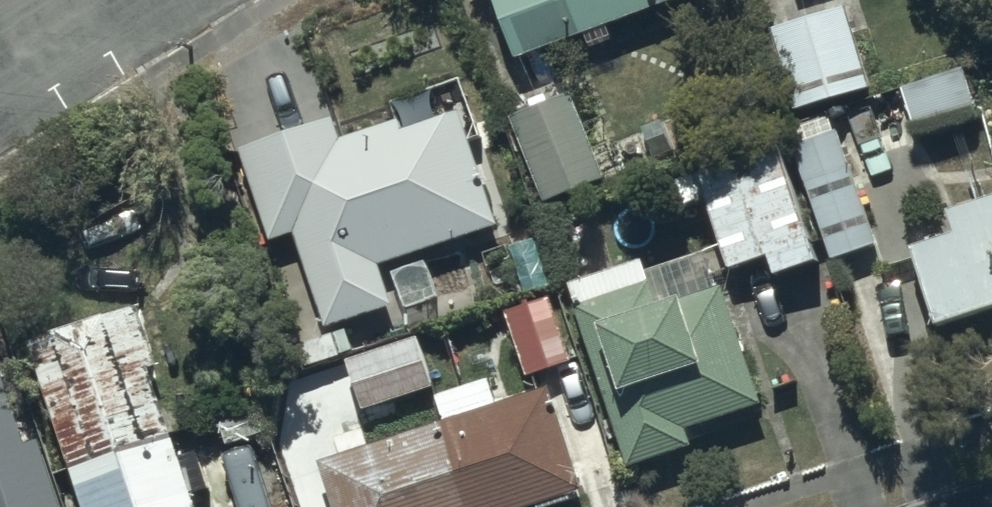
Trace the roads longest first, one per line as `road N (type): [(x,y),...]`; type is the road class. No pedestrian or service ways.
road 1 (residential): [(108,0),(0,65)]

